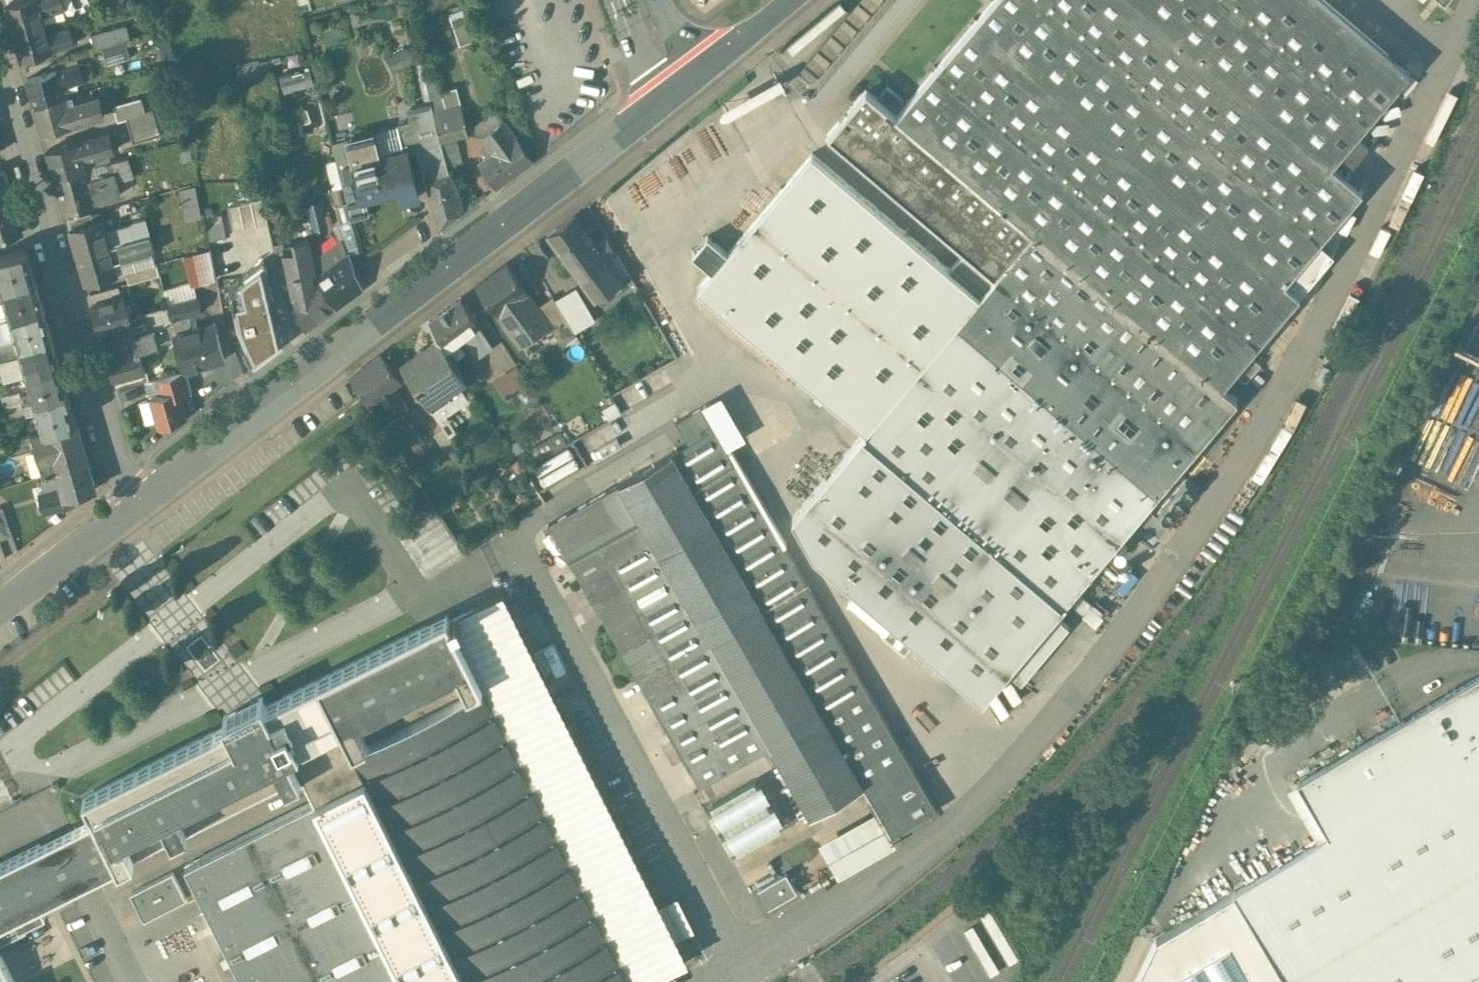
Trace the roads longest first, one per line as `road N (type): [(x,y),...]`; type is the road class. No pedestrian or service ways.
road 1 (tertiary): [(127,510),(680,86)]
road 2 (residential): [(0,44),(127,510)]
road 3 (tertiary): [(0,609),(127,510)]
road 4 (tertiary): [(680,86),(786,0)]

